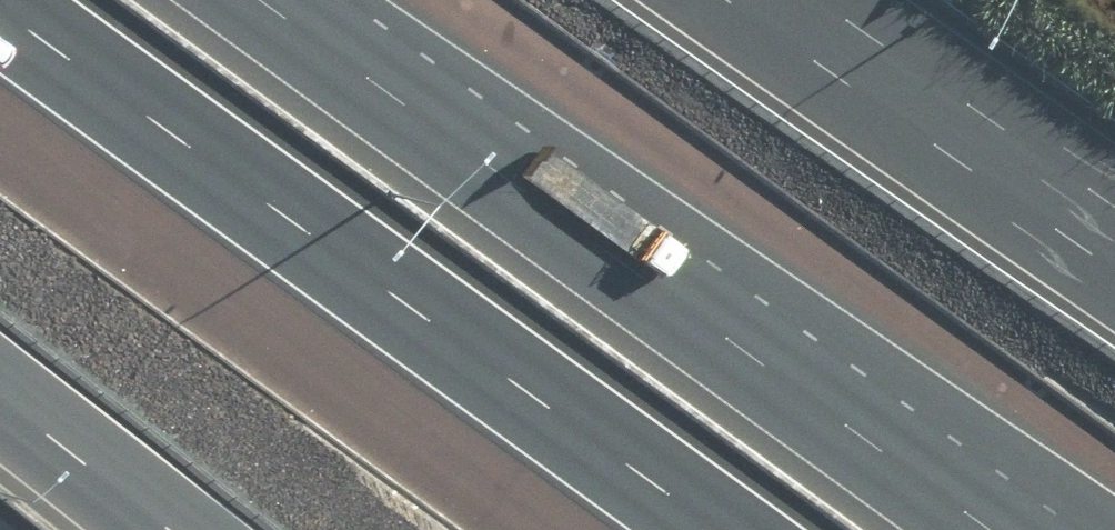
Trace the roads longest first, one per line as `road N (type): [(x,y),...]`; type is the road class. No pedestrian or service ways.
road 1 (motorway): [(302,0),(1044,529)]
road 2 (motorway): [(747,529),(14,0)]
road 3 (motorway): [(788,0),(1114,226)]
road 4 (motorway): [(152,529),(0,411)]

